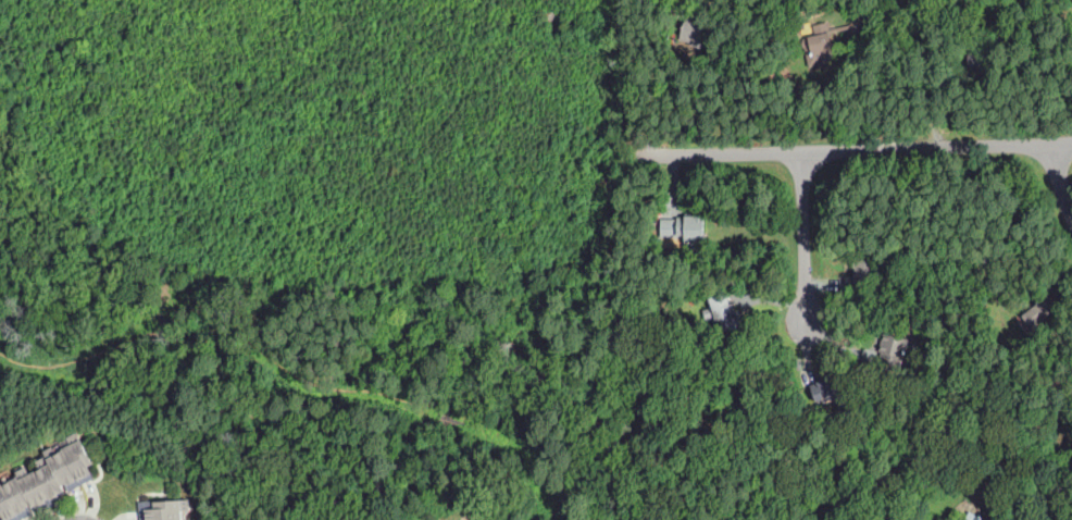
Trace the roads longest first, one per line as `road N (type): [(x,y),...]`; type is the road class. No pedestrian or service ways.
road 1 (residential): [(1071,142),(637,157)]
road 2 (residential): [(802,151),(809,319)]

